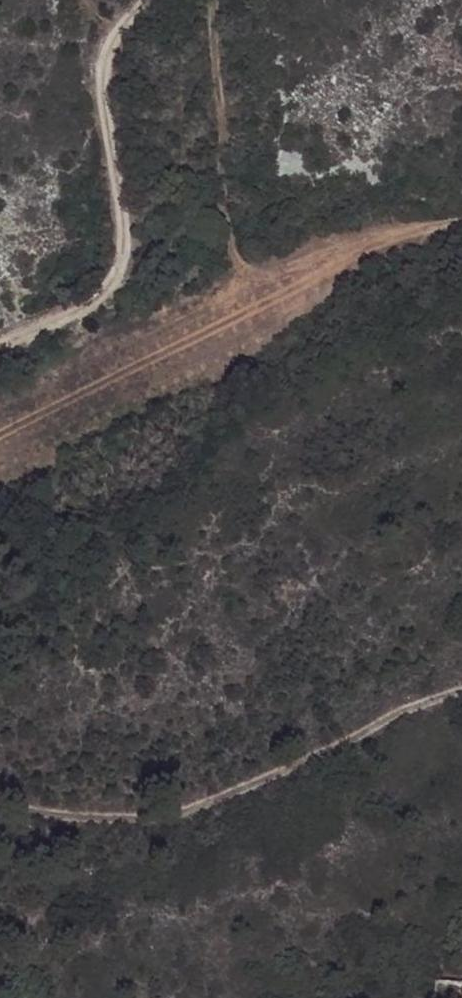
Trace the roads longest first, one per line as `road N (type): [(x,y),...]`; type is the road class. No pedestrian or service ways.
road 1 (track): [(461,690),(433,695),(289,767),(141,816),(0,808)]
road 2 (track): [(461,223),(286,273),(238,245),(221,160),(217,0)]
road 3 (track): [(148,0),(92,74),(109,136),(121,261),(108,295),(0,341)]

